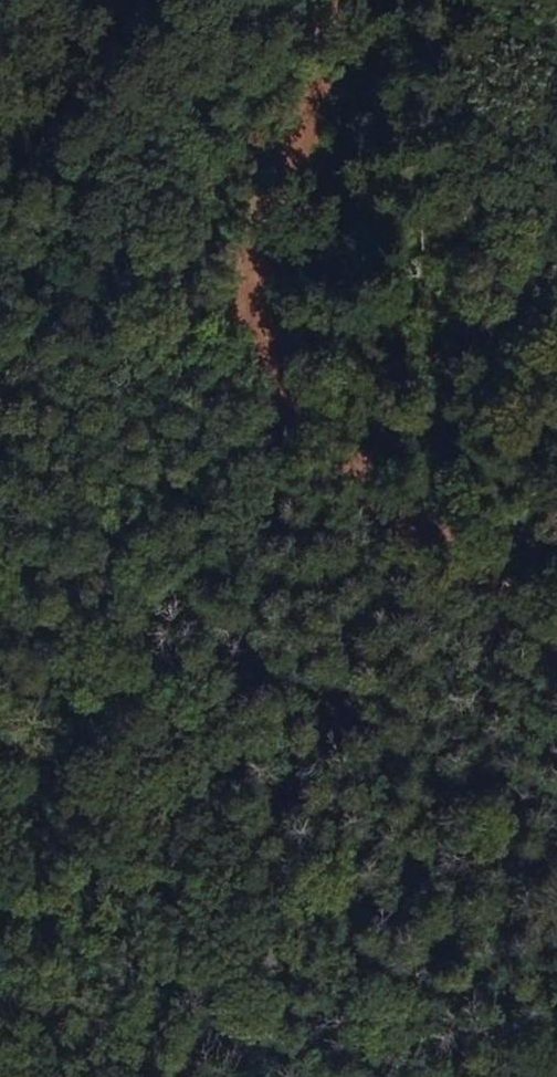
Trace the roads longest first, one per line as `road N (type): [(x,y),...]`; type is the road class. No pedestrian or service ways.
road 1 (track): [(45,1076),(159,800),(201,475),(251,338)]
road 2 (track): [(335,0),(251,338),(362,451)]
road 3 (track): [(362,451),(556,634)]

